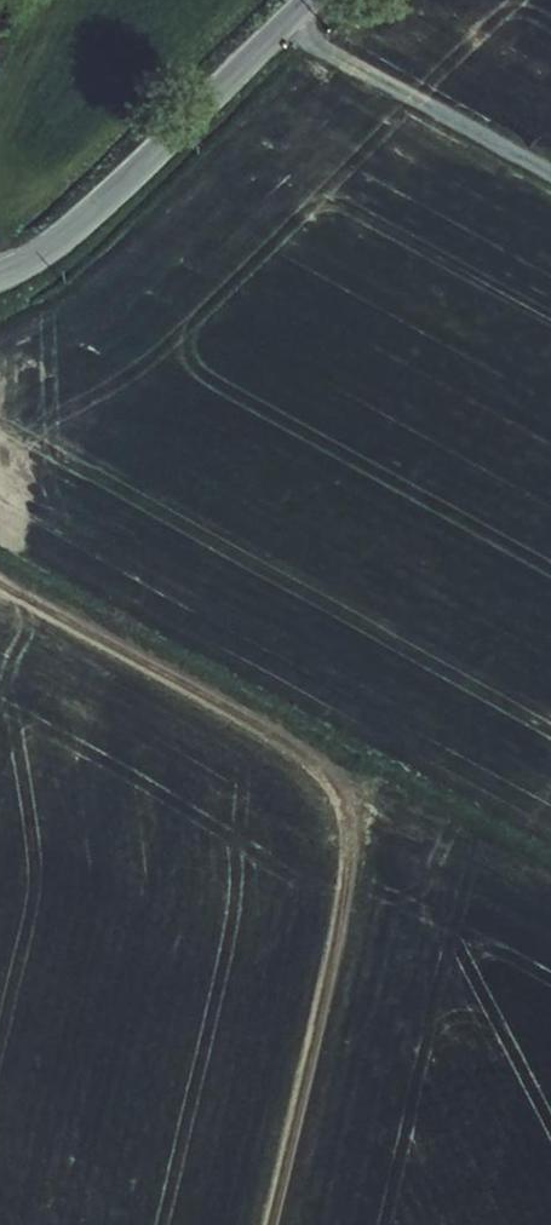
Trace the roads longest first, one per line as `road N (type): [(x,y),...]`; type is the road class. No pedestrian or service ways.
road 1 (tertiary): [(0,274),(30,261),(104,203),(314,0)]

